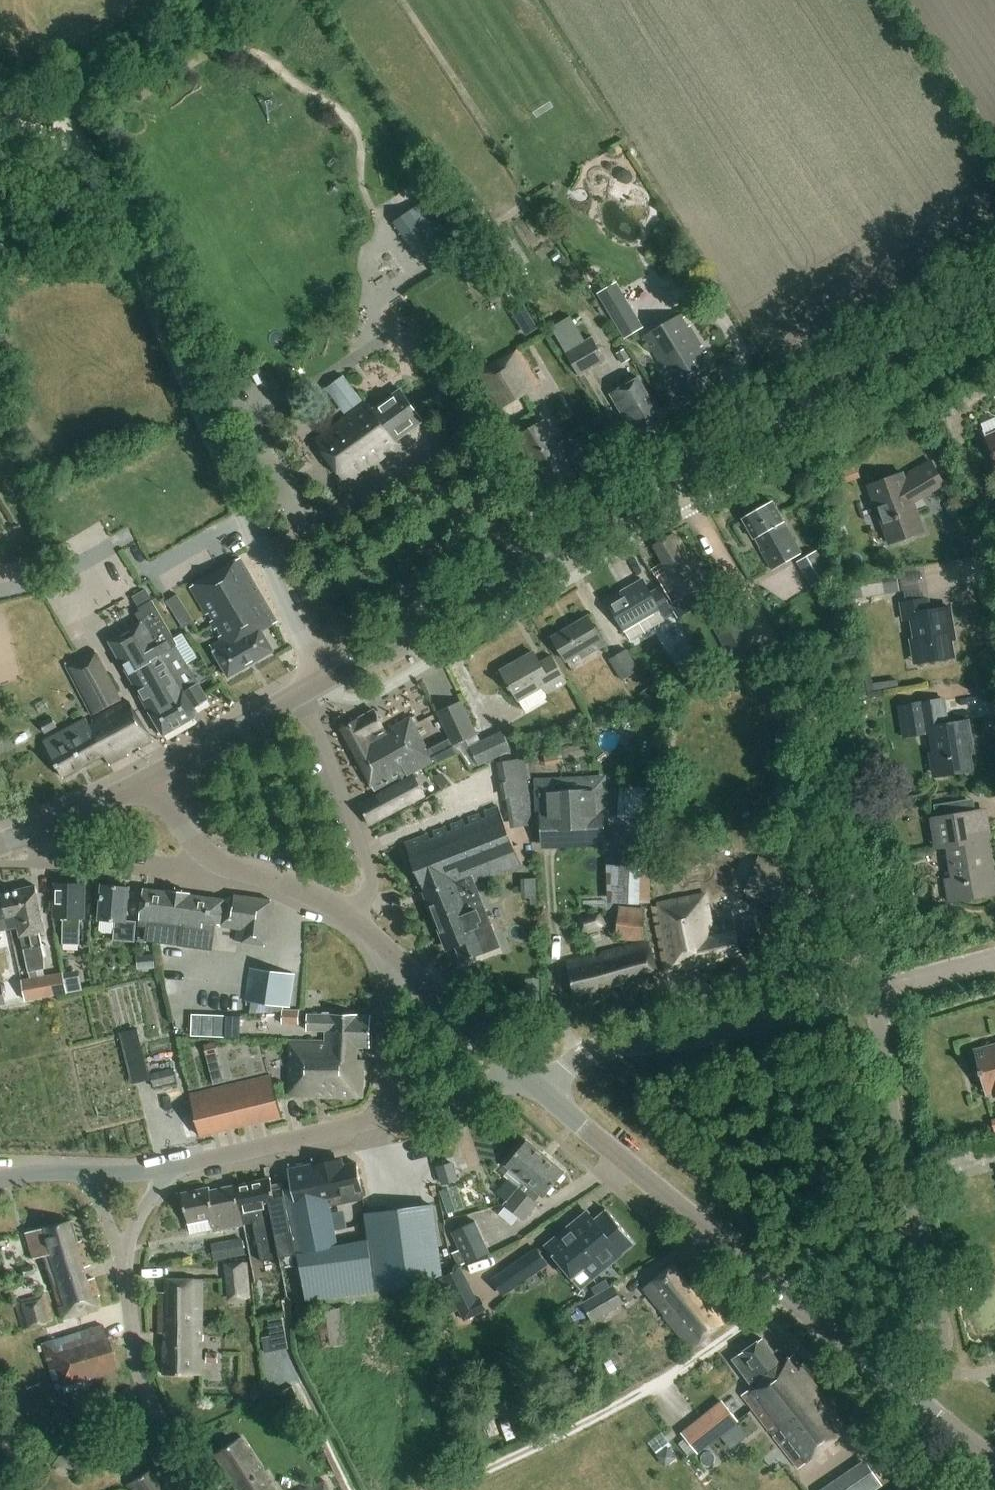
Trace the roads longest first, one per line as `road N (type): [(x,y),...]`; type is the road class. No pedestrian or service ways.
road 1 (secondary): [(322,680),(994,289)]
road 2 (tertiary): [(915,1401),(545,1093)]
road 3 (residential): [(133,266),(322,680)]
road 4 (residential): [(915,1401),(937,1364),(944,1326),(903,1167),(873,993)]
road 5 (track): [(442,1489),(632,1399),(737,1332),(780,1293)]
road 6 (residential): [(545,1093),(594,1051),(703,1036),(873,993)]
road 7 (tertiary): [(355,917),(206,856),(157,777)]
road 8 (residential): [(298,694),(372,873),(355,917)]
road 9 (residential): [(192,1489),(148,1395),(123,1262)]
road 10 (track): [(0,121),(79,141),(133,266)]
road 11 (residential): [(176,1169),(383,1118)]
road 12 (track): [(200,0),(96,70),(46,130)]
road 13 (tertiary): [(517,1070),(391,954)]
road 14 (secondary): [(0,844),(157,777)]
road 15 (residential): [(383,1118),(391,954)]
road 16 (secondary): [(157,777),(298,694)]
road 17 (residential): [(383,1118),(478,1095),(517,1070)]
road 18 (residential): [(873,993),(994,961)]

